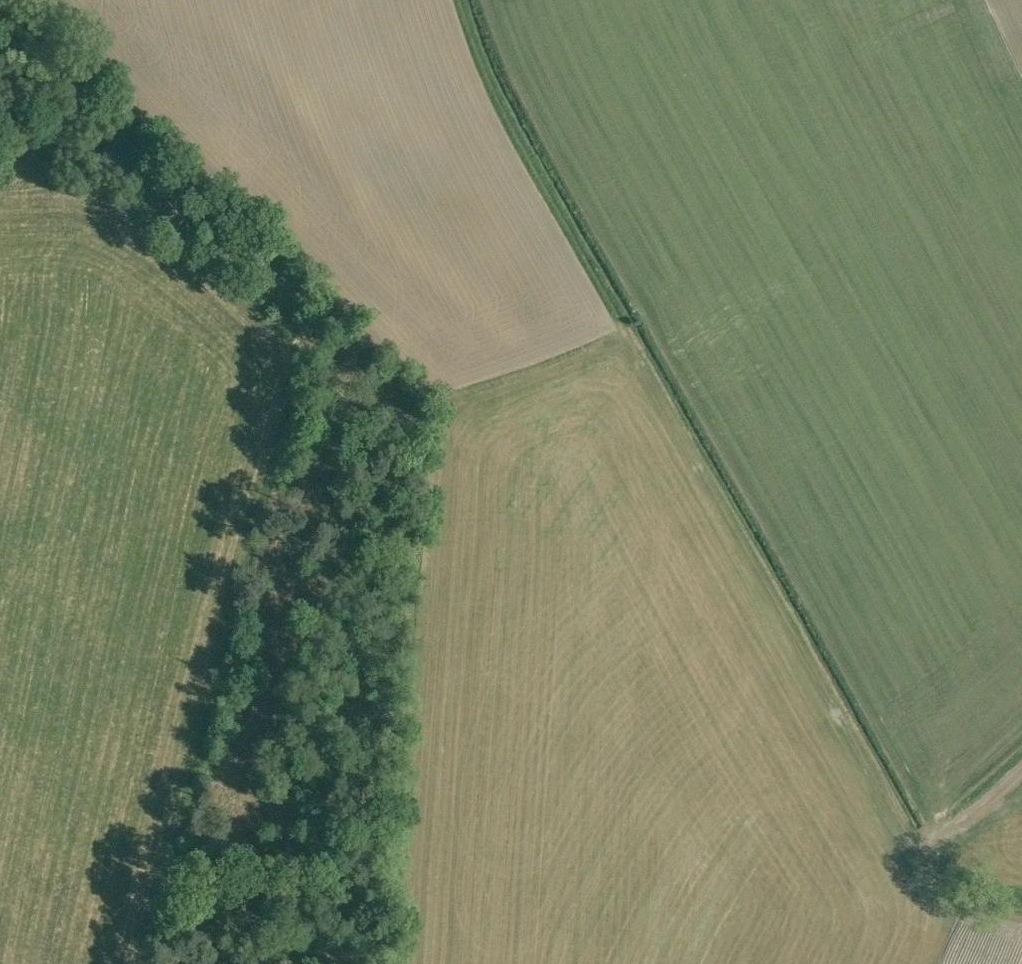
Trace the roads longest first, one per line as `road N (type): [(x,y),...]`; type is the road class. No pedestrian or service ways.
road 1 (track): [(1021,764),(935,839),(910,842),(633,348)]

